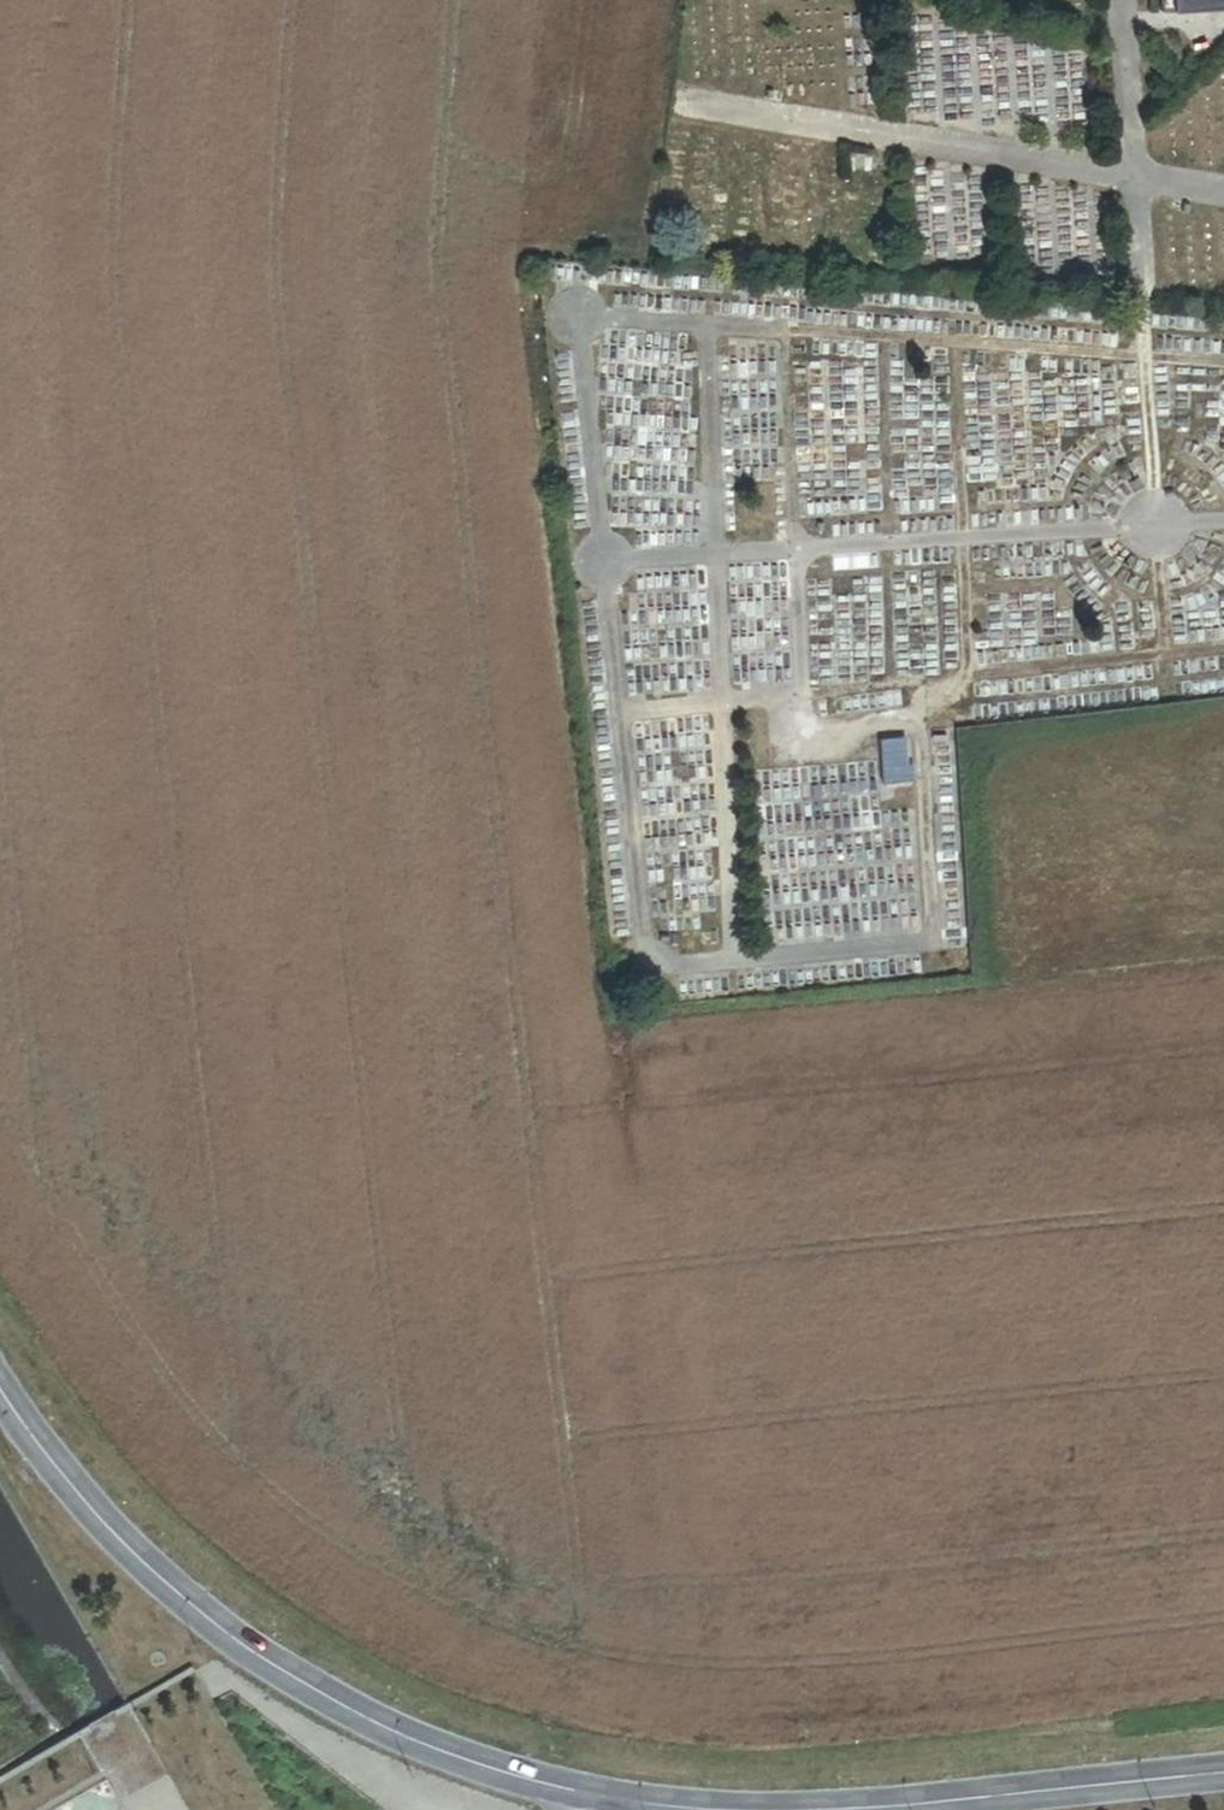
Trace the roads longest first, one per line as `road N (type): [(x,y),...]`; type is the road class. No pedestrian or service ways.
road 1 (secondary): [(0,1390),(100,1520),(222,1631),(356,1713),(438,1752),(557,1788)]
road 2 (secondary): [(835,1809),(1223,1773)]
road 3 (secondary): [(557,1788),(709,1809)]

